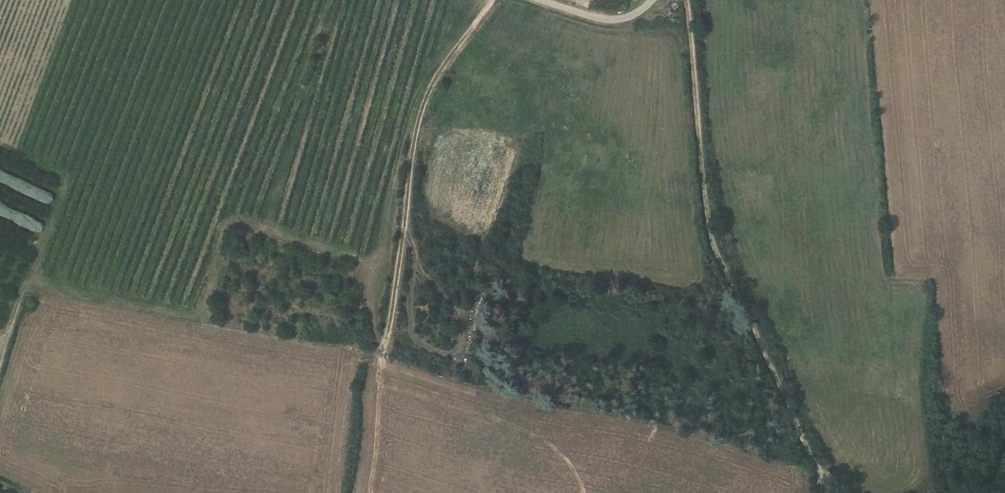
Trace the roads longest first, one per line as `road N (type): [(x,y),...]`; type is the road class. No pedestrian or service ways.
road 1 (track): [(687,0),(709,229),(831,492)]
road 2 (unclassified): [(653,0),(621,19),(594,20),(535,0)]

